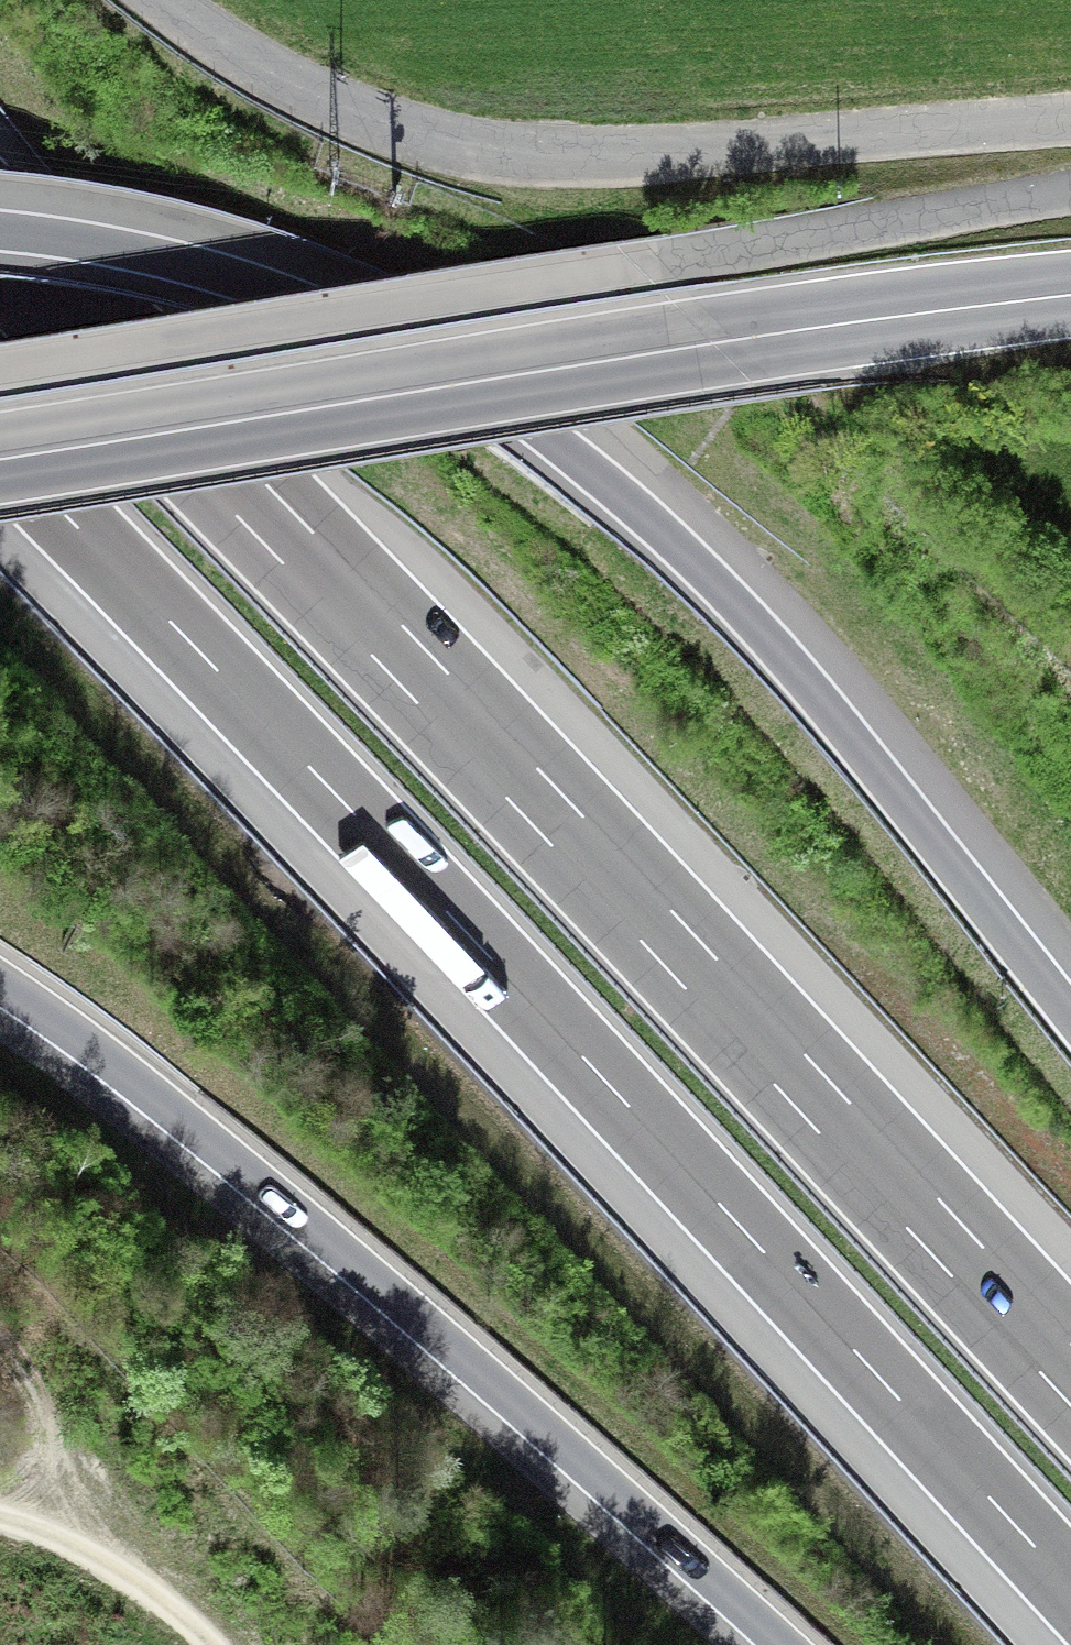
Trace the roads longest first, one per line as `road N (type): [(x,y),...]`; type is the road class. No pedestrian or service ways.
road 1 (motorway): [(0,450),(425,889),(1070,1587)]
road 2 (motorway): [(1070,1373),(527,788),(0,245)]
road 3 (motorway): [(1070,1014),(746,611),(656,523),(502,401),(364,325),(228,274),(104,243),(0,229)]
road 4 (primary): [(0,456),(1070,295)]
road 5 (motorway): [(0,985),(87,1043),(316,1232),(782,1644)]
road 6 (unclassified): [(1070,122),(574,160),(490,153),(385,125),(304,92),(229,48),(169,0)]
road 7 (track): [(211,1644),(139,1586),(60,1541),(0,1520)]

